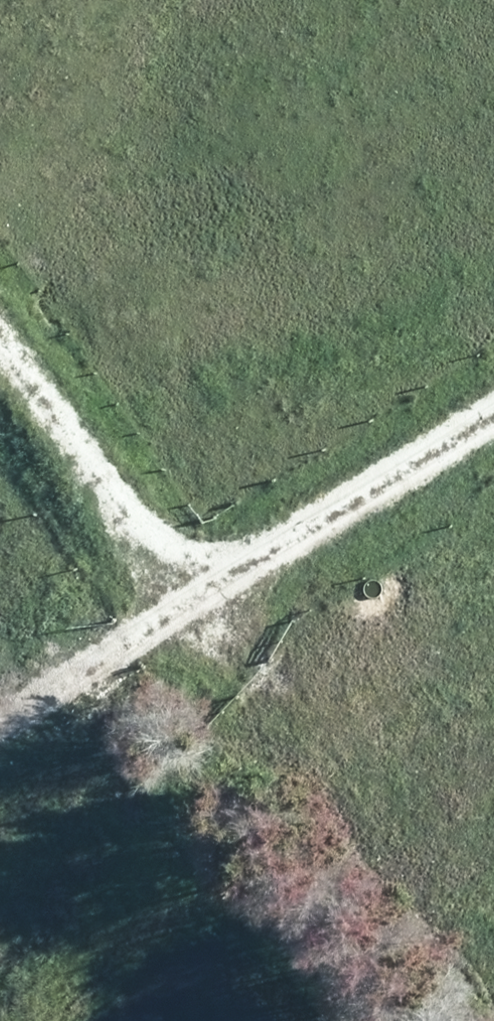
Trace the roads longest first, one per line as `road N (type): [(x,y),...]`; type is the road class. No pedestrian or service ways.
road 1 (track): [(0,396),(70,507),(140,579),(230,587),(493,429)]
road 2 (track): [(0,756),(230,587)]

